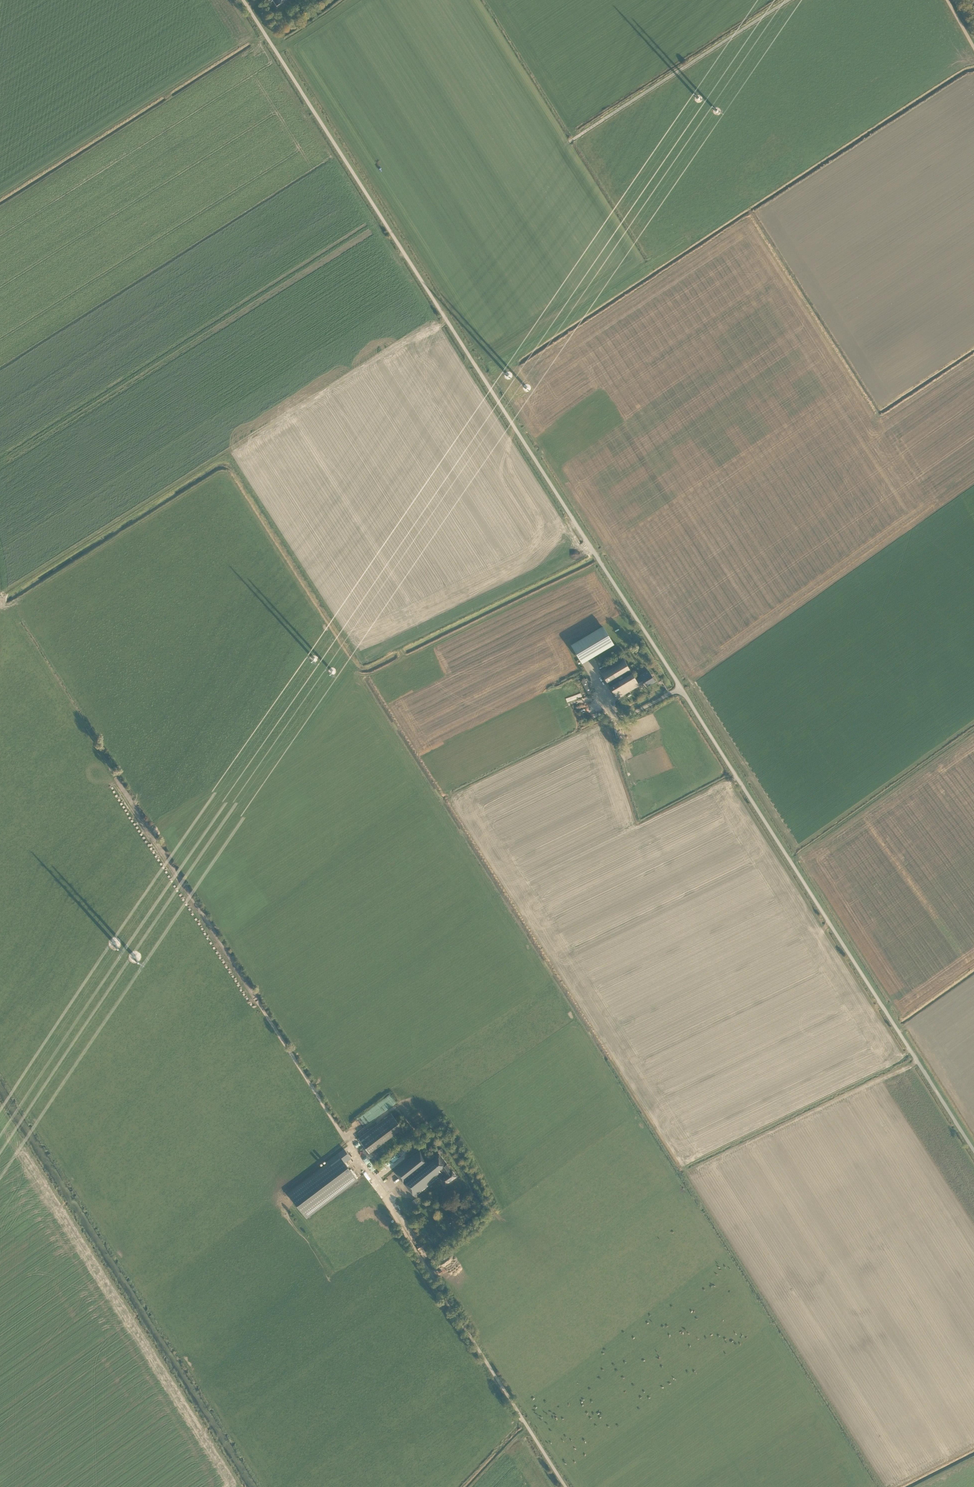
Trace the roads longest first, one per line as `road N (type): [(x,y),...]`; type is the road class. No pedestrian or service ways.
road 1 (unclassified): [(244,0),(973,1151)]
road 2 (track): [(291,1053),(85,729)]
road 3 (unclassified): [(565,1486),(423,1261)]

